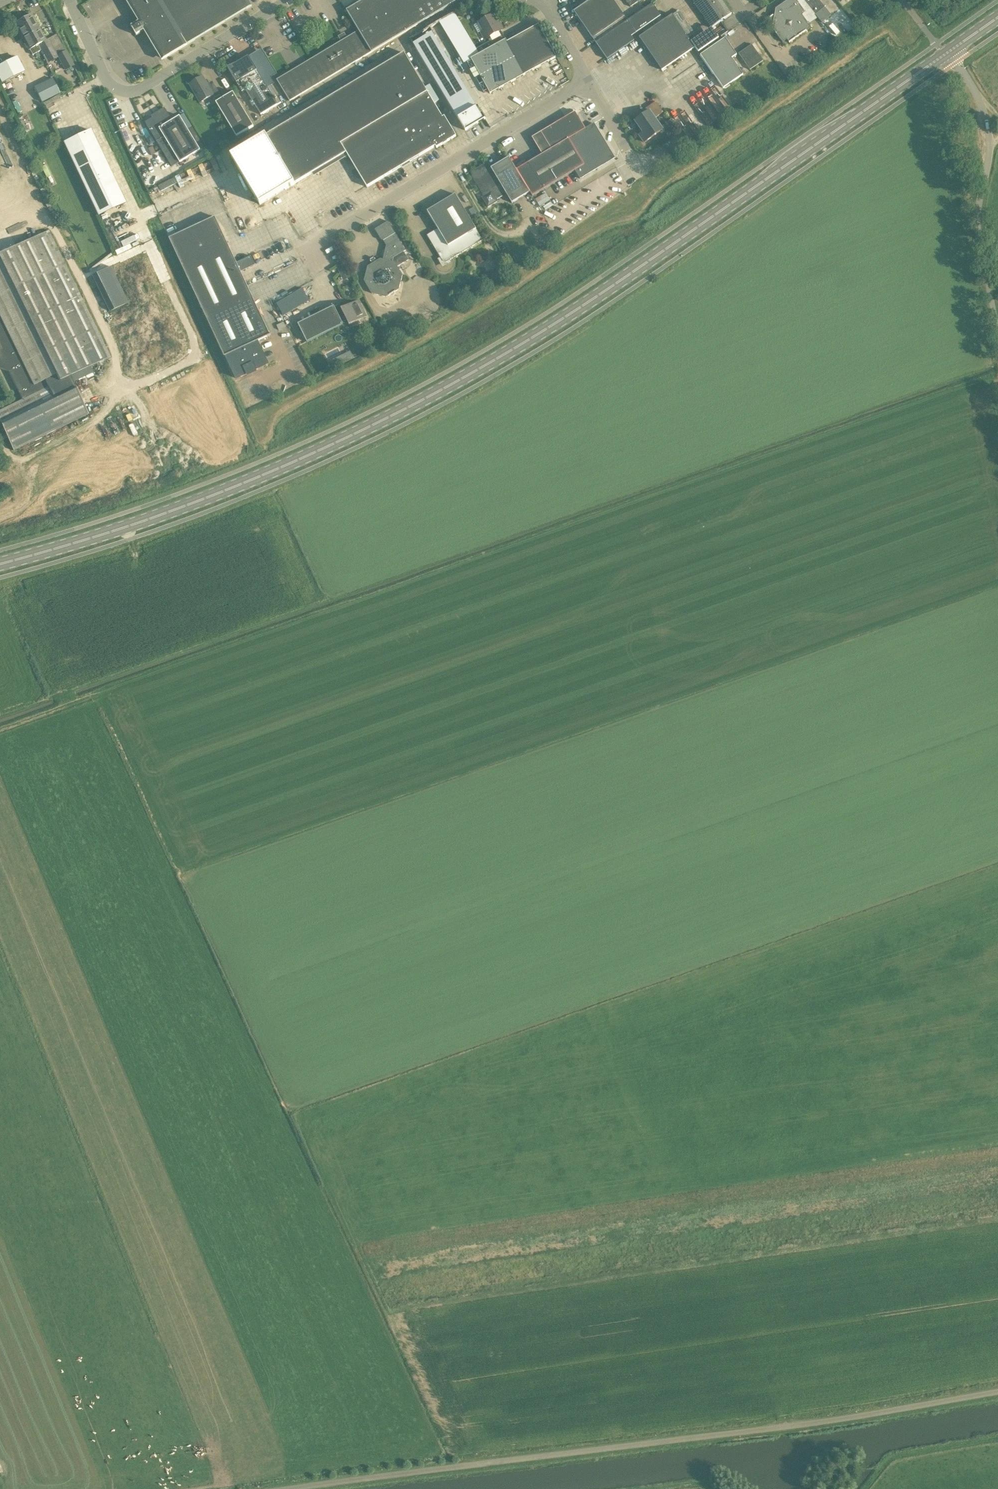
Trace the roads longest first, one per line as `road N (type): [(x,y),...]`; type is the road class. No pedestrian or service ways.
road 1 (primary): [(0,564),(218,494),(339,442),(524,345),(946,53)]
road 2 (unclassified): [(288,1488),(851,1418),(997,1391)]
road 3 (unclassified): [(302,249),(589,82)]
road 4 (unclassified): [(69,0),(105,79),(125,91),(287,0)]
road 5 (unclassified): [(997,326),(977,227),(989,132),(969,83),(946,53)]

